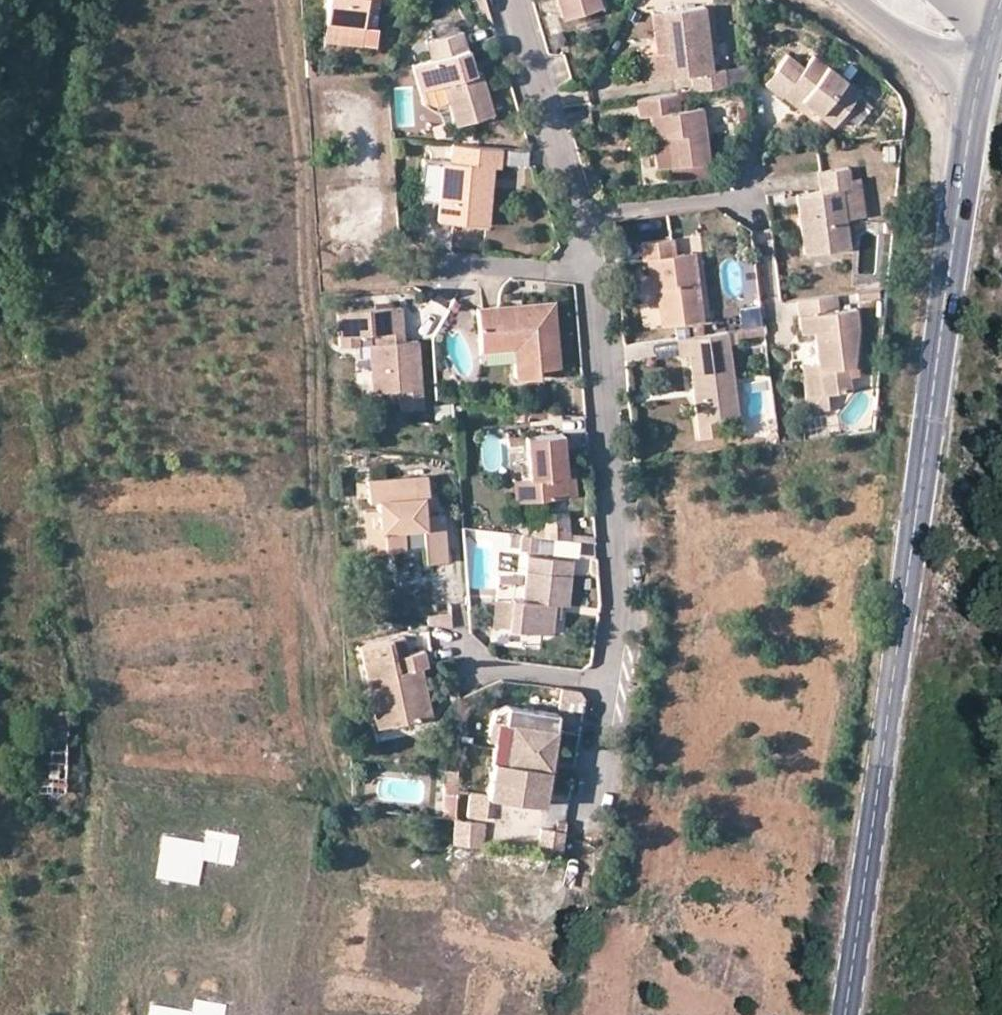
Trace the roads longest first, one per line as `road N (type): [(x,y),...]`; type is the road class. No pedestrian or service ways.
road 1 (tertiary): [(981,71),(965,140),(842,1014)]
road 2 (residential): [(515,0),(592,269),(619,614),(608,684)]
road 3 (residential): [(608,684),(581,846)]
road 4 (residential): [(608,684),(477,662),(466,640)]
road 5 (tertiary): [(864,0),(950,59),(981,71)]

